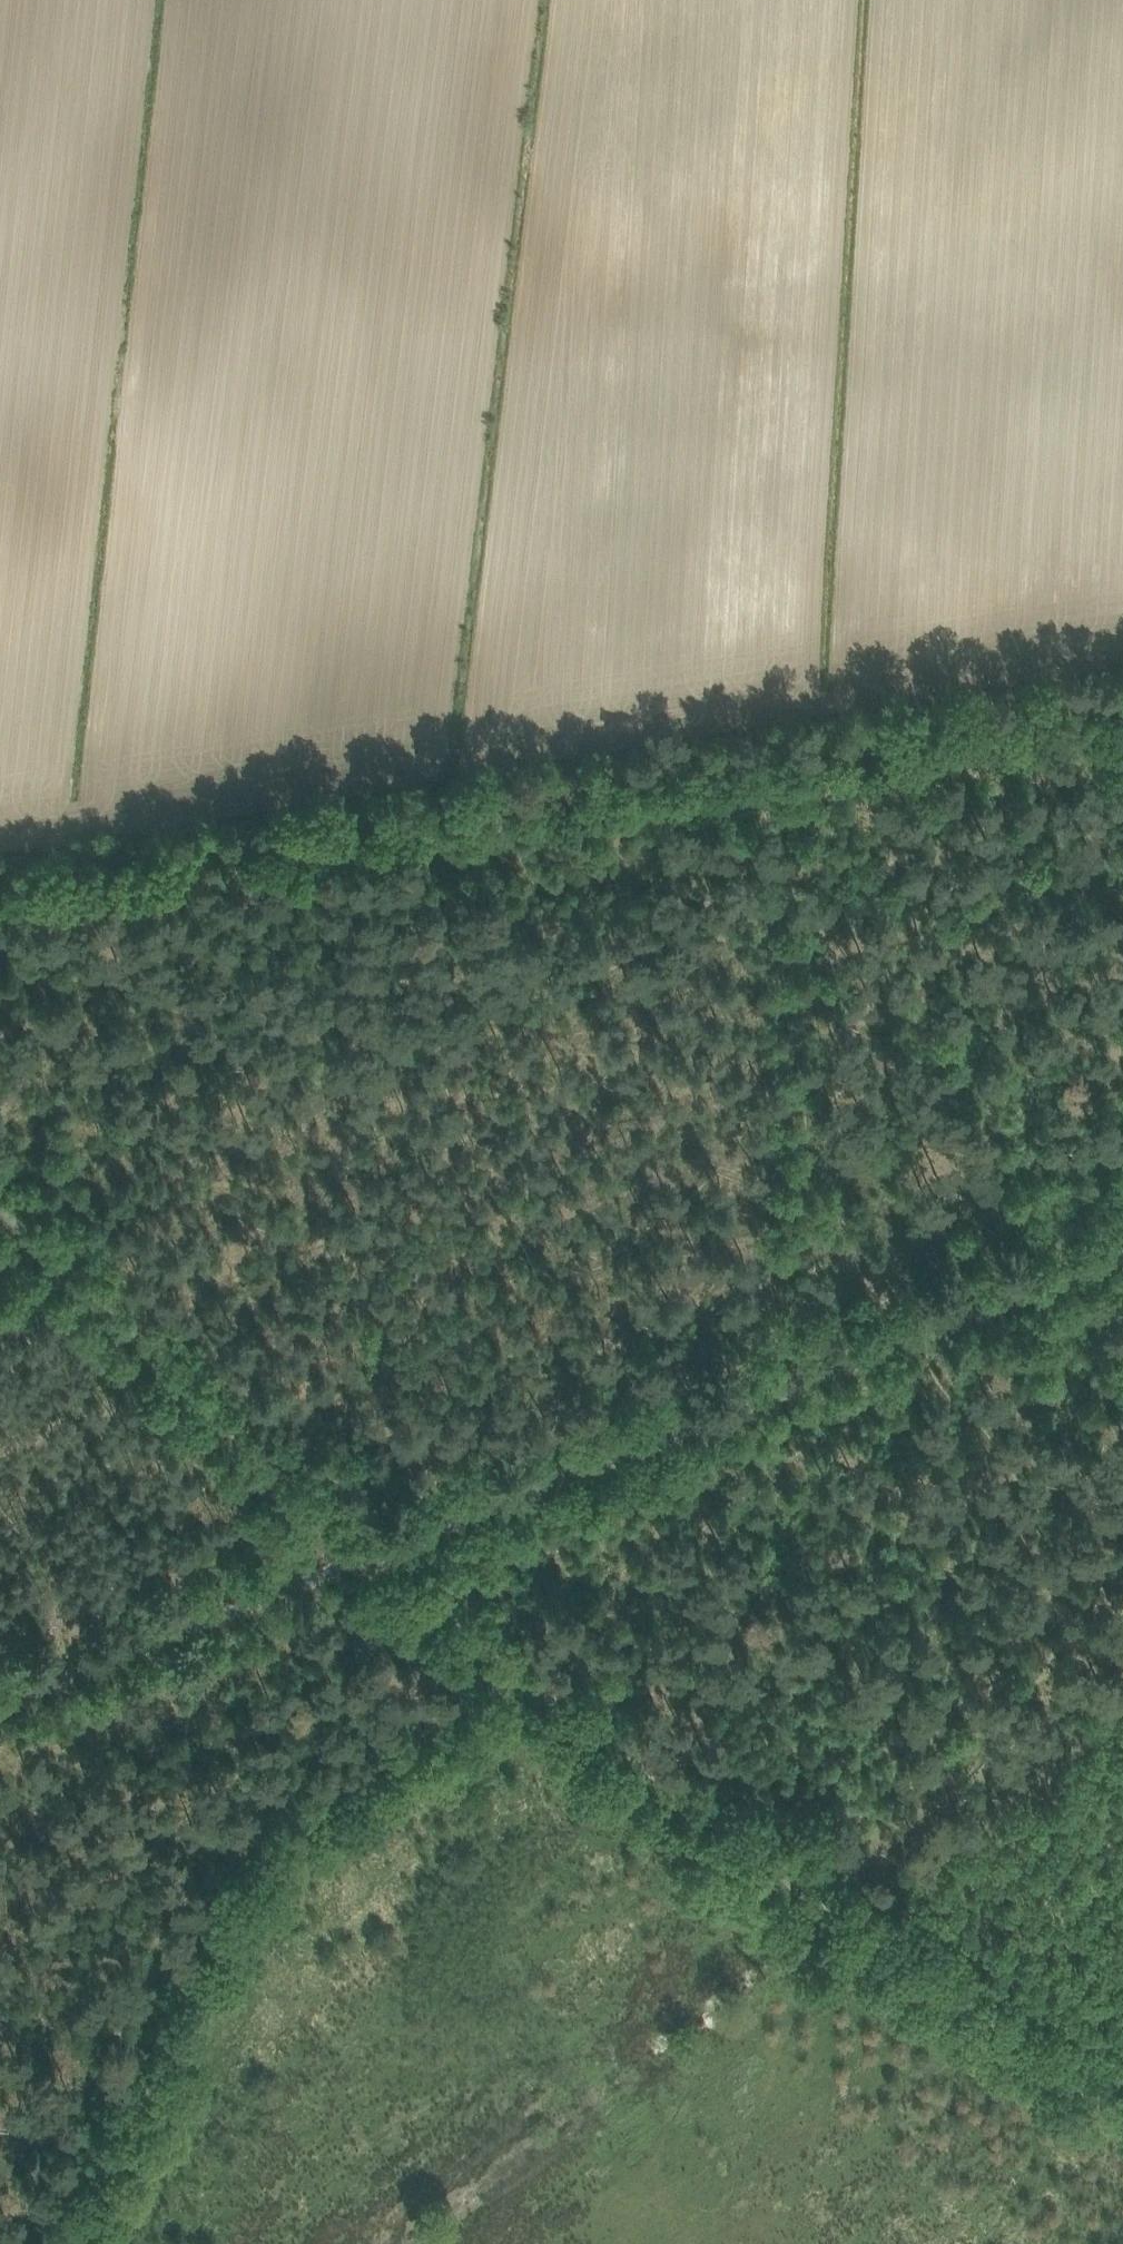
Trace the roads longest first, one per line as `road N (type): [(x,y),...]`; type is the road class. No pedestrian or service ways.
road 1 (track): [(1122,681),(727,757),(0,878)]

